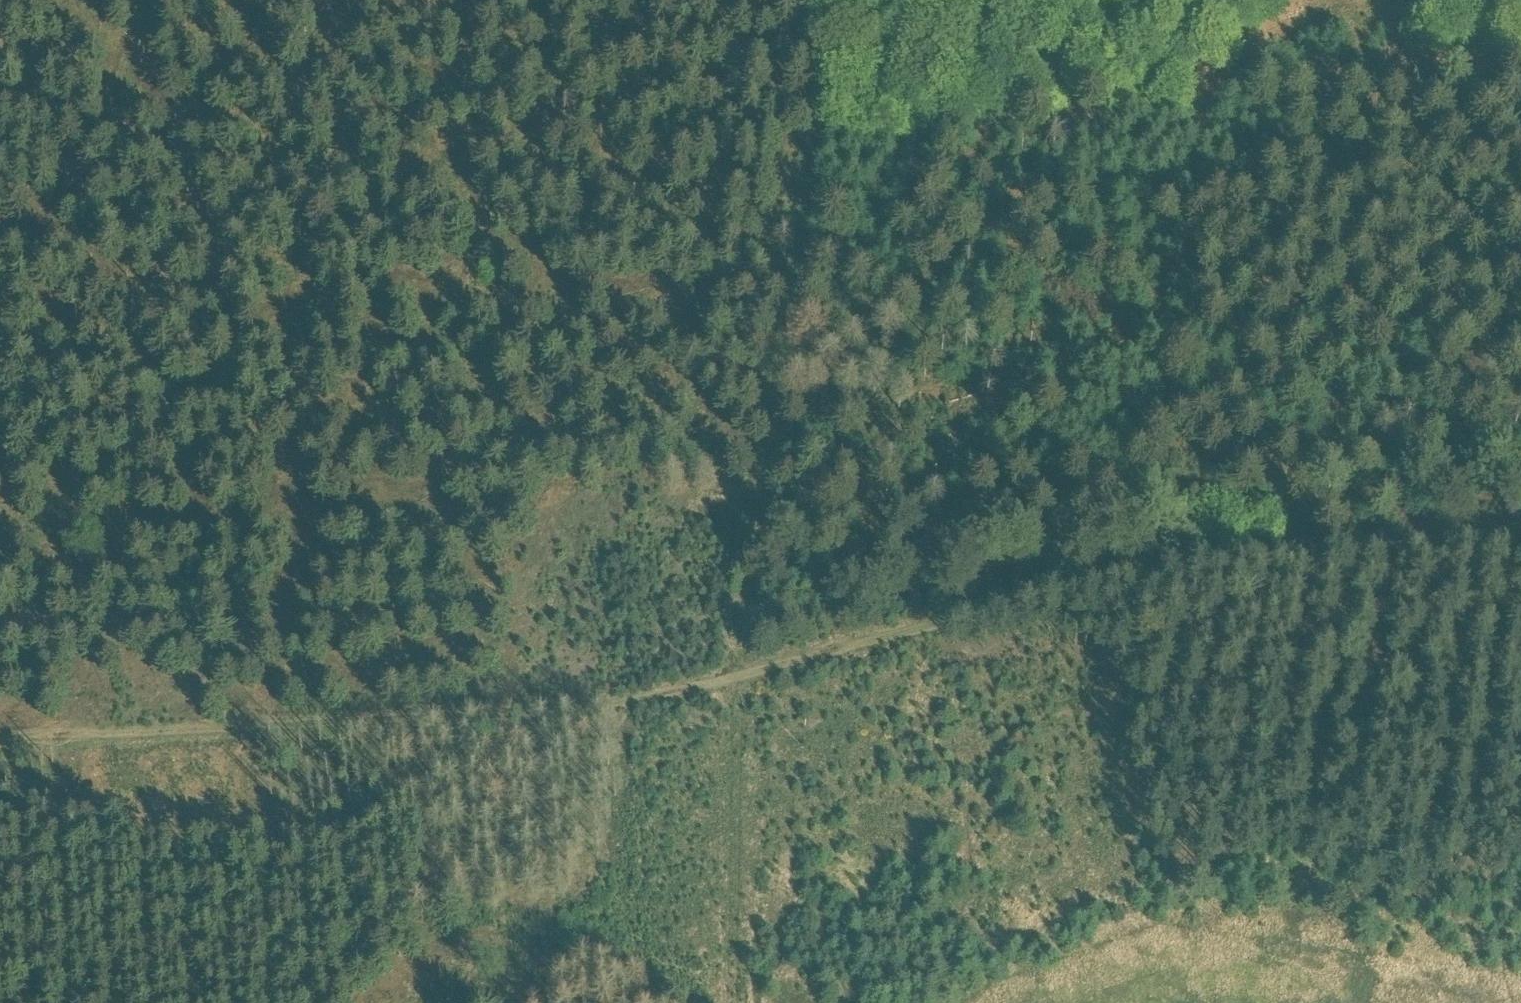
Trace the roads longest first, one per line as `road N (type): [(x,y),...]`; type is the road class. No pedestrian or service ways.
road 1 (track): [(1520,528),(1187,564),(623,703),(0,740)]

